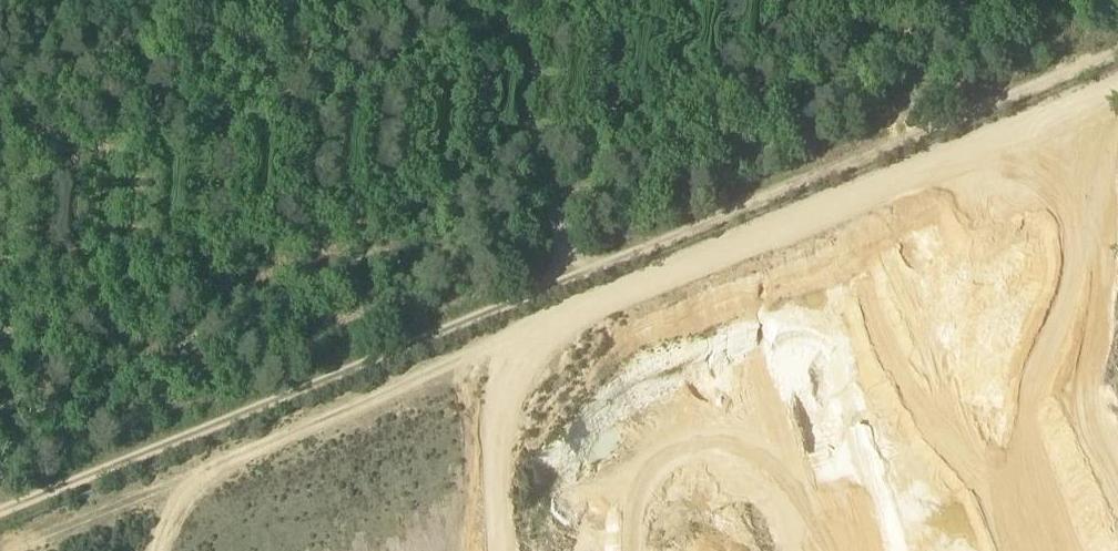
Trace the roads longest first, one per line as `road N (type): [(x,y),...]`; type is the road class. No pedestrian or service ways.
road 1 (track): [(0,550),(1117,76)]
road 2 (track): [(0,512),(1117,51)]
road 3 (track): [(462,0),(573,275)]
road 4 (track): [(96,0),(0,150)]

